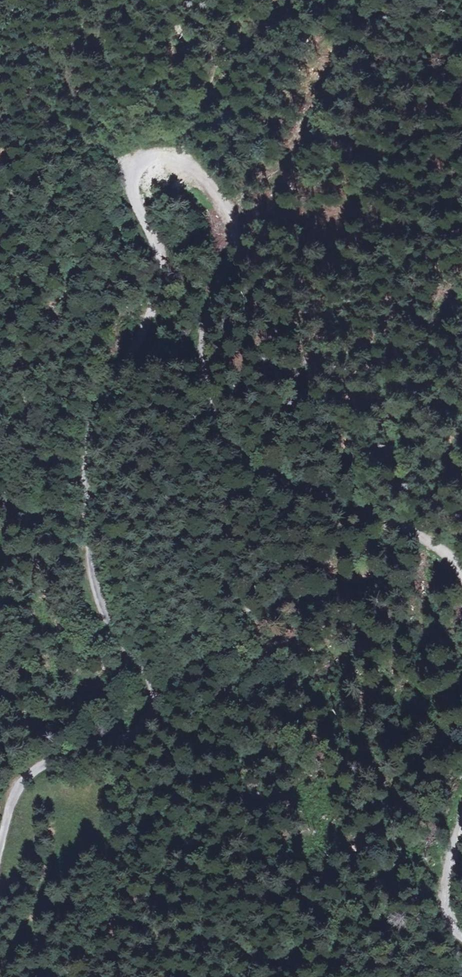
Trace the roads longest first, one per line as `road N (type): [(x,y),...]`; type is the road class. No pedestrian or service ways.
road 1 (unclassified): [(164,156),(149,158),(136,174),(154,246),(149,285),(89,416),(84,493),(94,579),(153,697),(130,735),(27,779),(0,851)]
road 2 (unclassified): [(164,156),(196,174),(218,202),(226,234),(203,332),(218,421),(235,448),(269,474),(412,533),(443,552),(461,577)]

